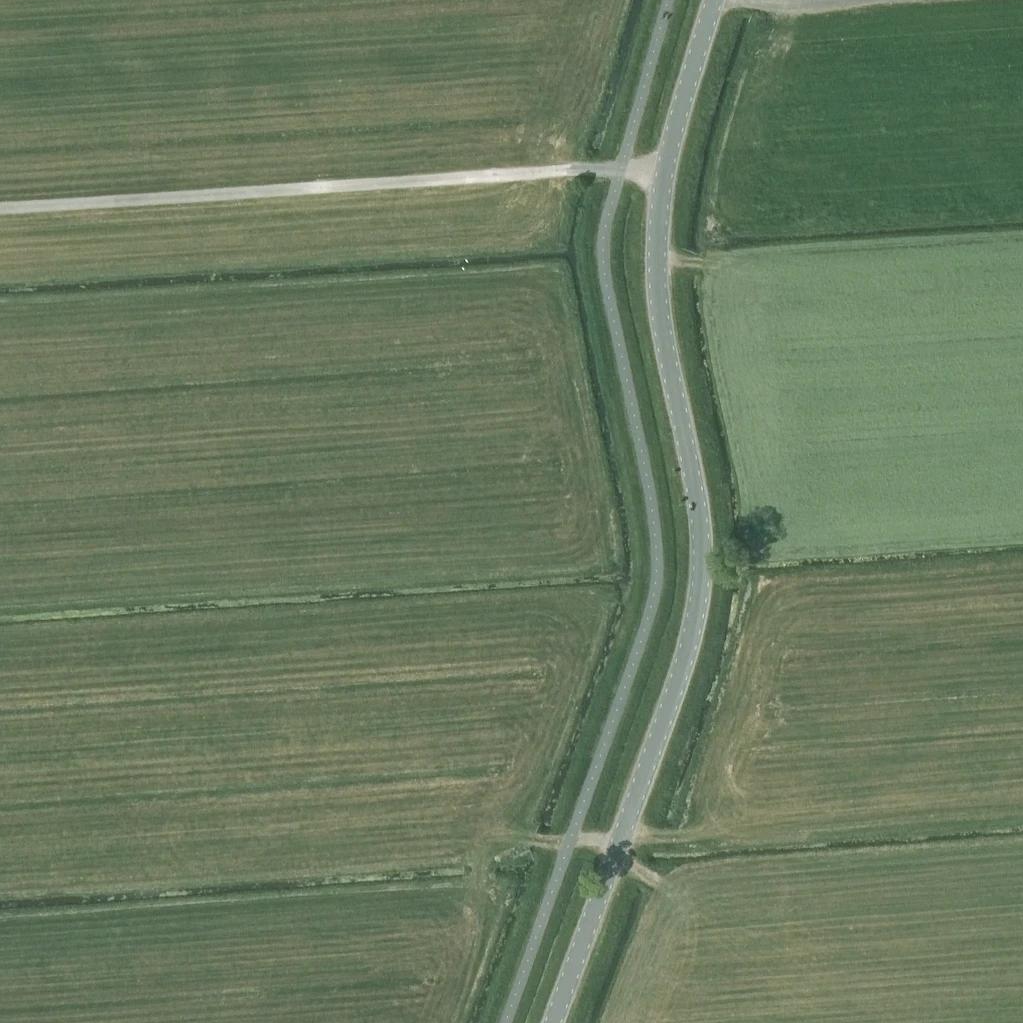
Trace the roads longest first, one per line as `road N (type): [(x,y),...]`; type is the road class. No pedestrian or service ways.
road 1 (secondary): [(714,0),(674,130),(657,261),(701,526),(697,609),(553,1022)]

